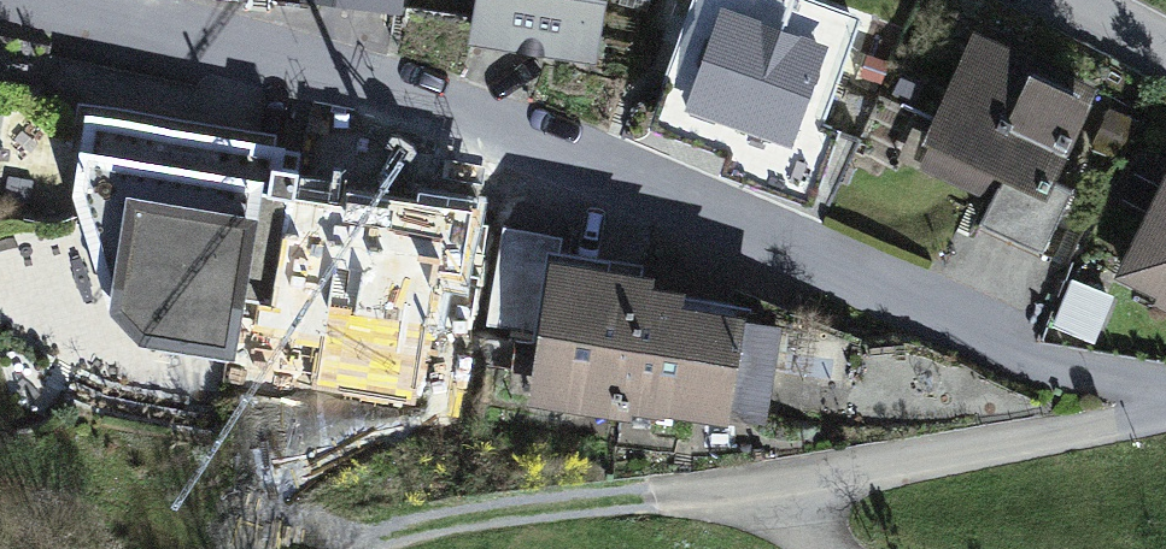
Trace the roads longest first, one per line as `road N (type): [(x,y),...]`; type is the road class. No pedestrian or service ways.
road 1 (residential): [(1141,445),(926,330),(299,93),(0,27)]
road 2 (residential): [(1141,445),(789,488),(696,491)]
road 3 (track): [(696,491),(420,539),(404,548)]

